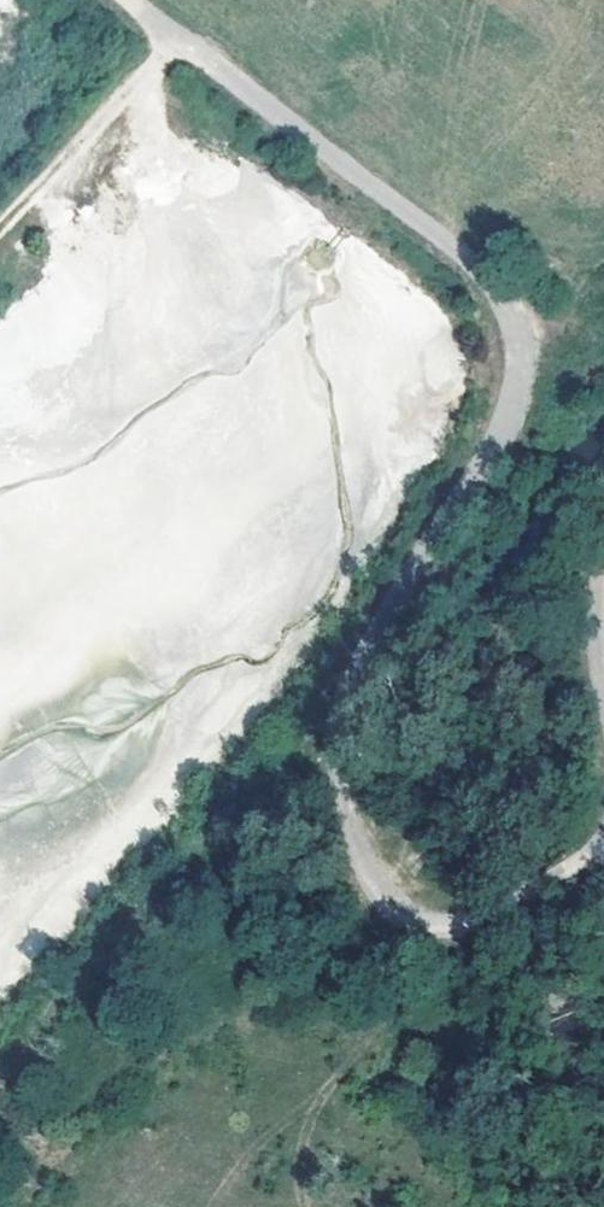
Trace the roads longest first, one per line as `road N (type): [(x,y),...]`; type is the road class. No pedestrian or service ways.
road 1 (track): [(603,813),(577,859),(508,905),(451,918),(405,915),(384,887),(351,820),(334,757),(339,720),(355,674),(487,450),(515,375),(512,326),(489,283),(464,259),(128,0)]
road 2 (track): [(0,227),(180,39)]
road 3 (track): [(603,533),(592,644),(603,753)]

